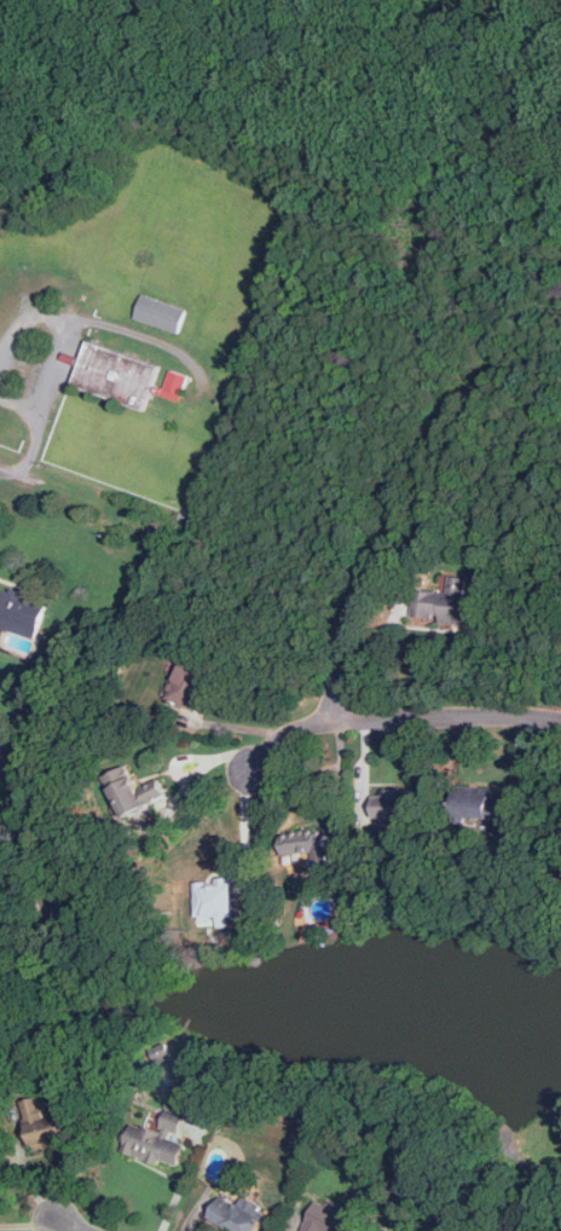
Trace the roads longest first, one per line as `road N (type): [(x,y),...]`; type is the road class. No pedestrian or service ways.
road 1 (residential): [(560,722),(495,715),(328,722)]

